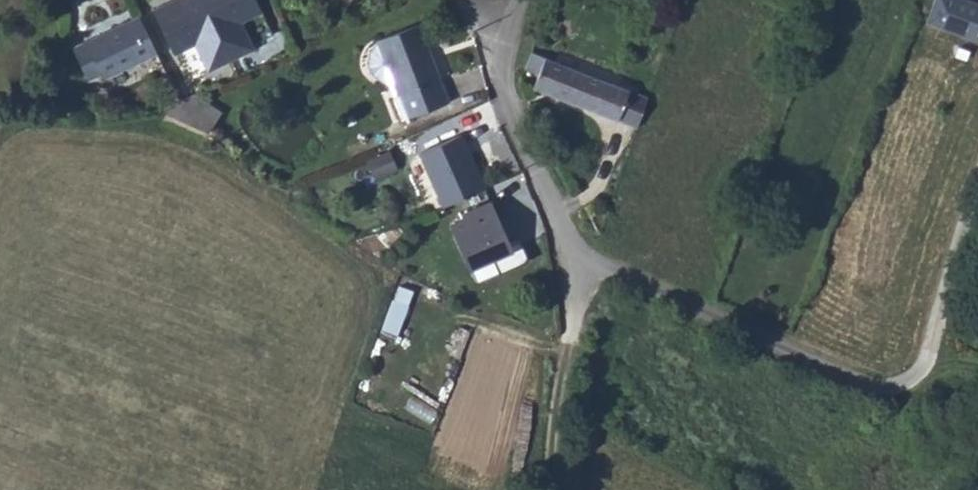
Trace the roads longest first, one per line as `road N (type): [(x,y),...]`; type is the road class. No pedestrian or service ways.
road 1 (residential): [(587,277),(617,278),(865,391),(900,394),(925,369),(977,195)]
road 2 (unclassified): [(587,277),(506,102),(503,65),(521,0)]
road 3 (unclassified): [(544,489),(587,277)]

